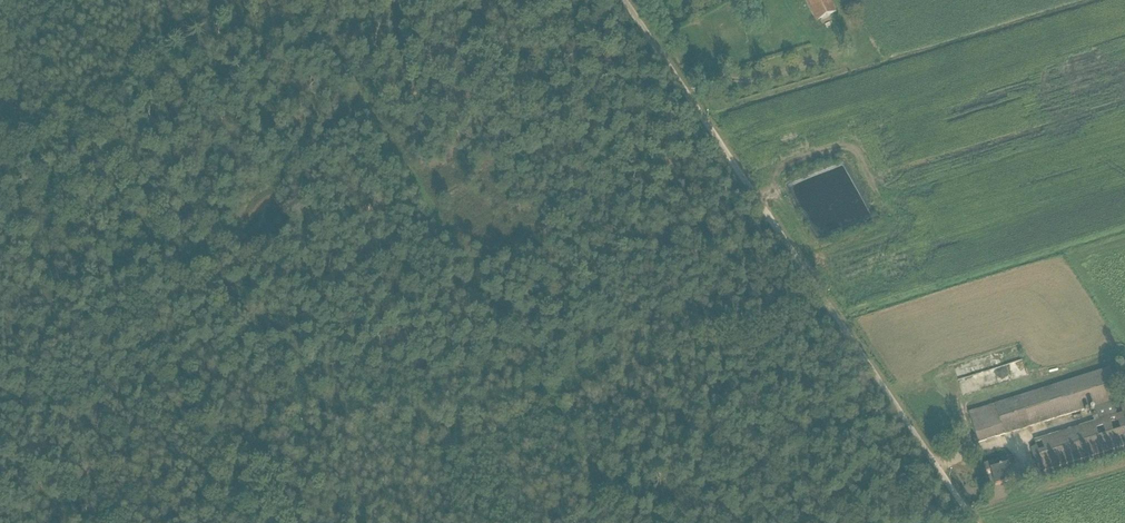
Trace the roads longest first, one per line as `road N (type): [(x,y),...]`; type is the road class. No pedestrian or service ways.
road 1 (track): [(624,0),(973,522)]

